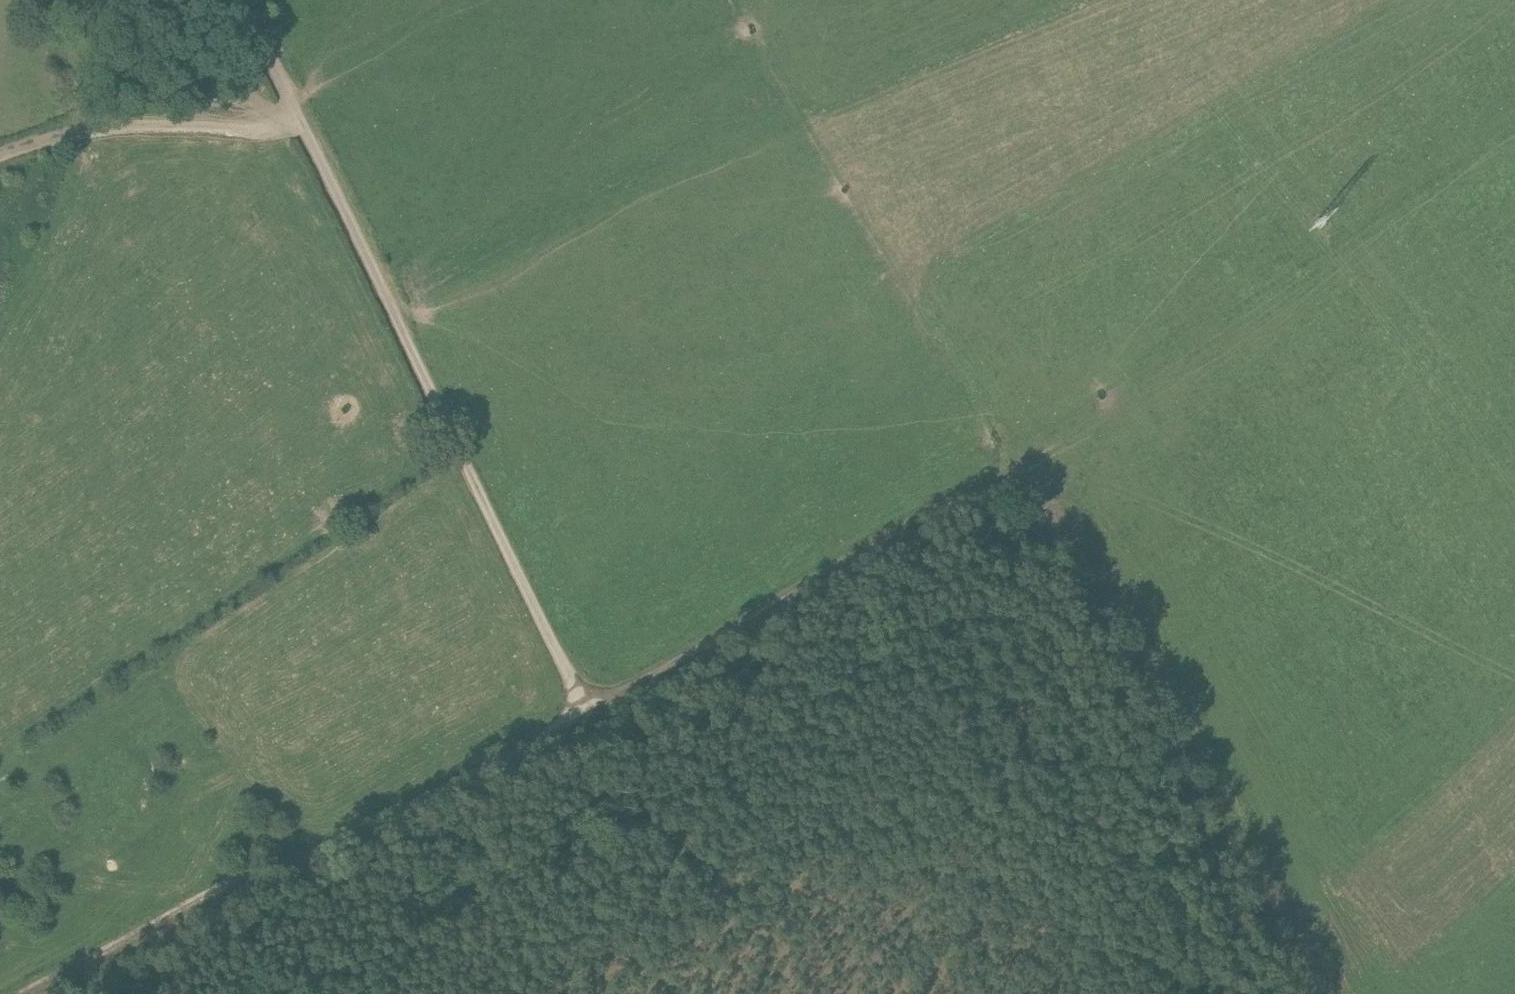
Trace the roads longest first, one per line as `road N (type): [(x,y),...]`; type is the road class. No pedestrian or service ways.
road 1 (track): [(21,993),(197,901),(337,842),(566,722),(583,705),(652,679),(1029,455),(1099,571)]
road 2 (track): [(242,0),(583,705)]

